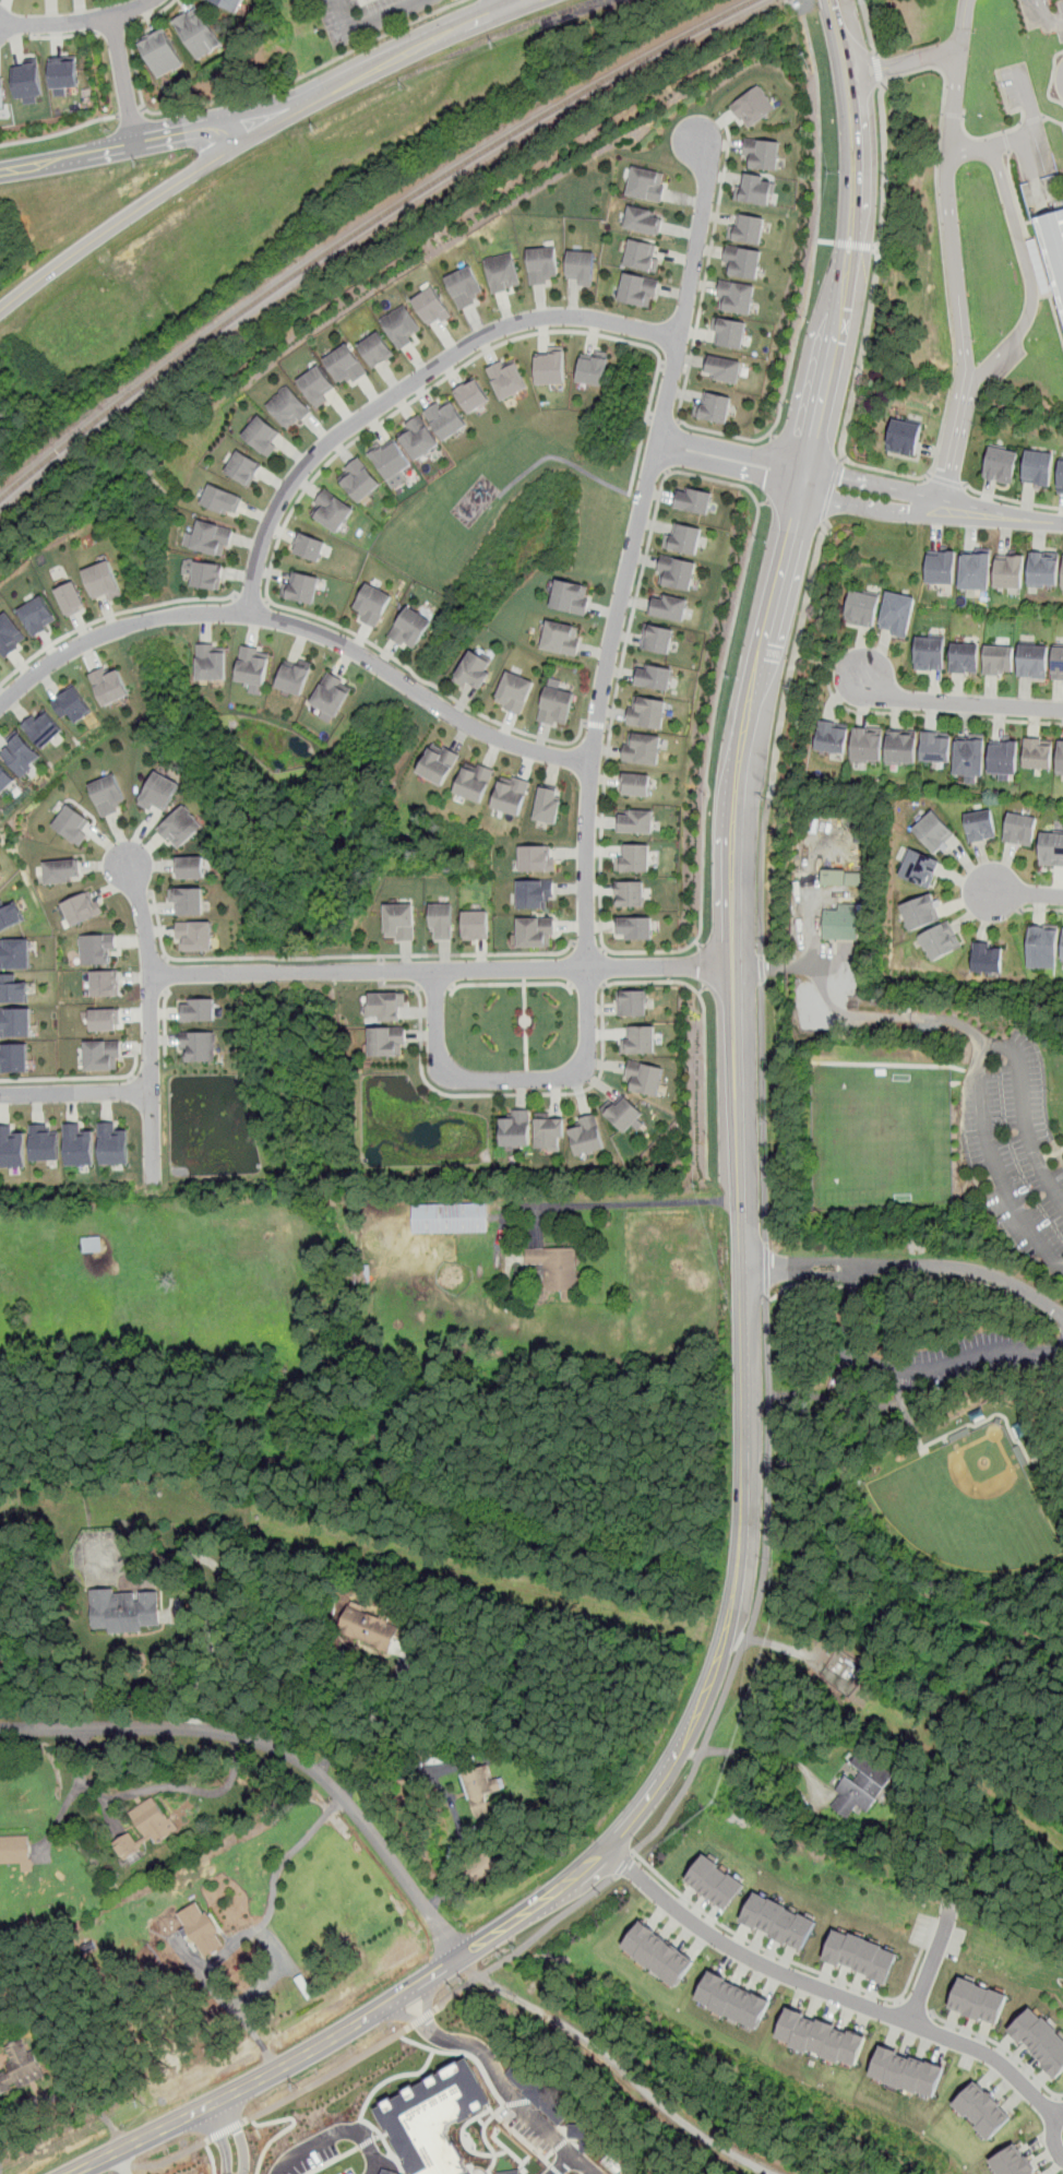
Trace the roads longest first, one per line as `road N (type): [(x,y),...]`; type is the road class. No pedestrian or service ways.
road 1 (tertiary): [(736,1147),(748,1366),(741,1584),(712,1682),(653,1792),(586,1864),(461,1959),(306,2054),(68,2173)]
road 2 (residential): [(435,971),(439,1055),(449,1072),(568,1078),(585,1067),(593,760),(703,211),(708,163),(698,145)]
road 3 (tertiary): [(831,0),(856,139),(849,252),(760,670),(736,866)]
road 4 (residential): [(593,760),(548,755),(483,730),(342,643),(249,614),(179,614),(106,631),(53,660),(0,705)]
road 5 (residential): [(680,341),(570,317),(522,320),(476,338),(310,459),(272,520),(249,614)]
road 6 (residential): [(722,963),(152,975)]
road 7 (residential): [(461,1959),(370,1830),(299,1757),(201,1728),(0,1727)]
road 8 (residential): [(608,1843),(712,1934),(773,1970),(980,2050),(1049,2110)]
road 9 (residential): [(658,443),(905,503),(1062,520)]
road 10 (tertiary): [(279,117),(68,254),(0,313)]
road 11 (residential): [(127,859),(152,975),(153,1176)]
road 12 (tertiary): [(736,866),(720,894),(727,1124),(736,1147)]
road 13 (tertiary): [(736,1147),(749,1122),(748,904),(736,866)]
road 14 (residential): [(0,171),(279,117)]
road 15 (residential): [(405,1994),(438,2038),(477,2050),(502,2086),(594,2173)]
road 16 (tertiary): [(279,117),(507,0)]
road 17 (residential): [(438,2038),(371,2084),(361,2131),(294,2159),(280,2173)]
road 18 (residential): [(1062,711),(899,700),(860,678)]
road 19 (residential): [(135,143),(110,16),(150,0)]
road 20 (residential): [(151,1092),(0,1094)]

